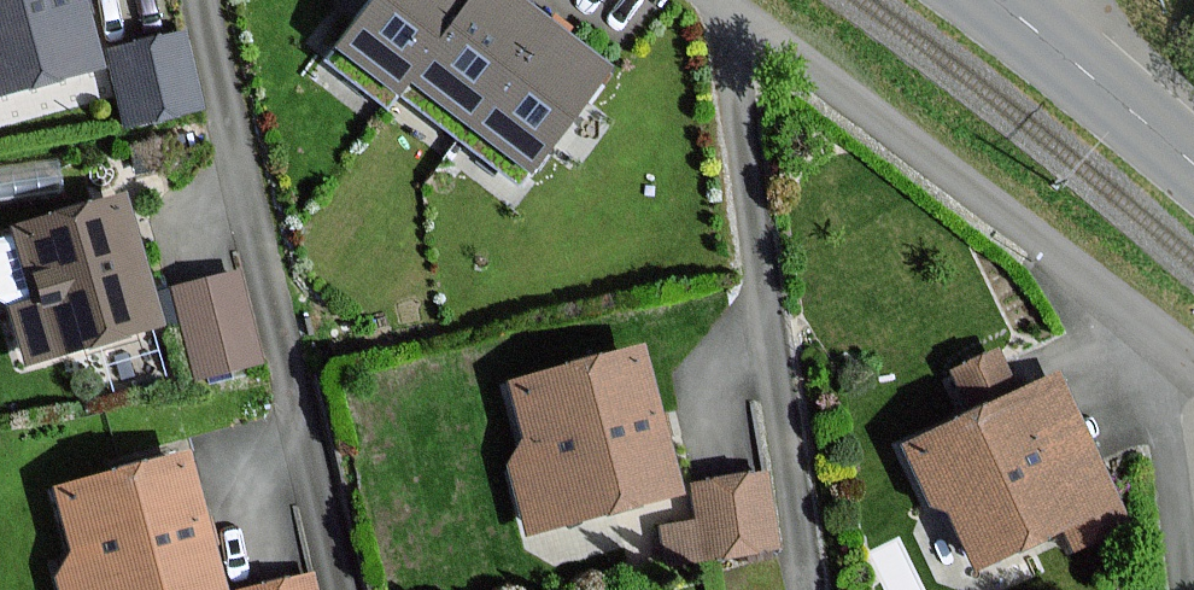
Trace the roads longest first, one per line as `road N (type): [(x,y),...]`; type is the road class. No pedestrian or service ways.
road 1 (residential): [(721,0),(1193,354)]
road 2 (secondary): [(992,0),(1193,172)]

